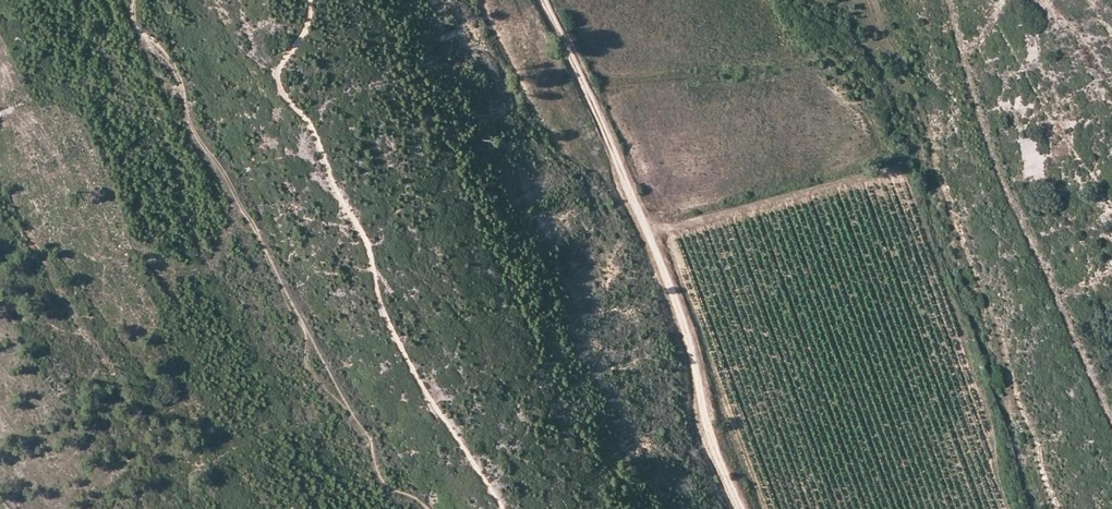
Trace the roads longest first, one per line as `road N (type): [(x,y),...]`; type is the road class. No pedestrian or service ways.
road 1 (track): [(539,0),(624,173),(738,508)]

